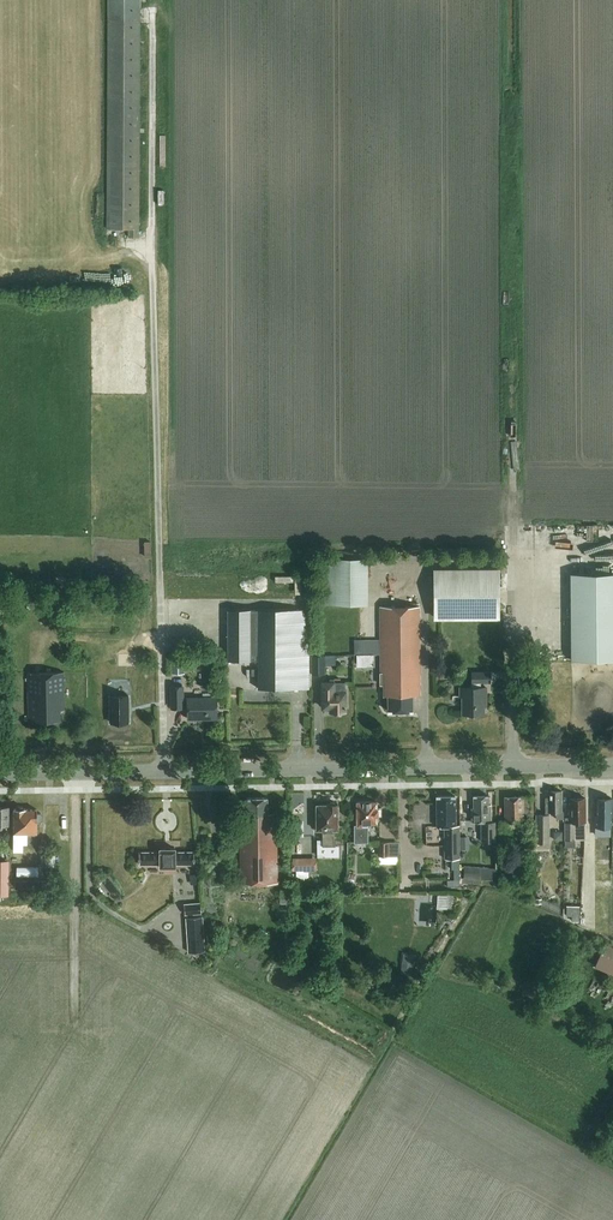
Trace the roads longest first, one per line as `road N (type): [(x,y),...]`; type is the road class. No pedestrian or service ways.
road 1 (tertiary): [(612,766),(0,773)]

